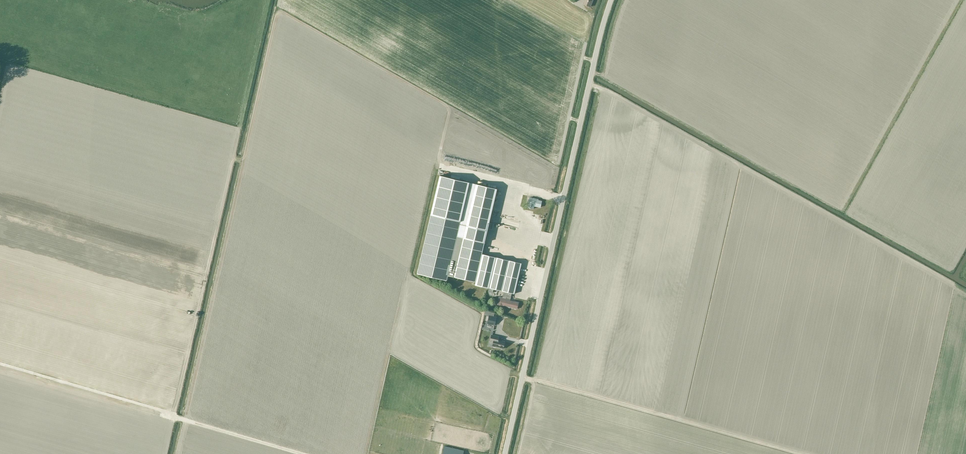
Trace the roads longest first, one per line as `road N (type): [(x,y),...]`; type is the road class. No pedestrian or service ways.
road 1 (tertiary): [(504,453),(611,0)]
road 2 (track): [(965,290),(590,84)]
road 3 (track): [(0,365),(300,453)]

